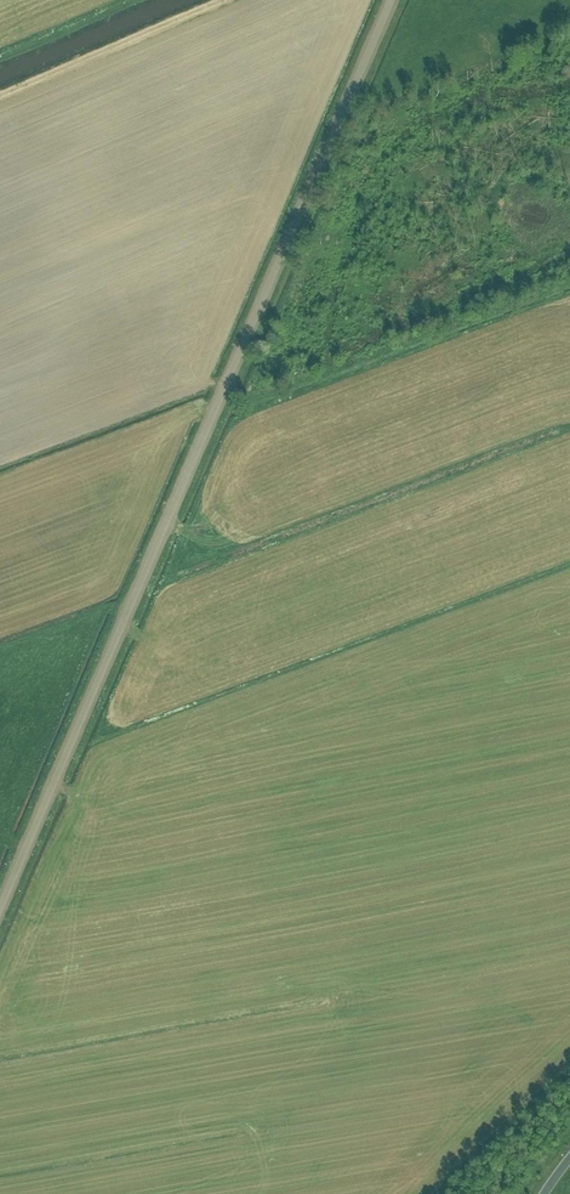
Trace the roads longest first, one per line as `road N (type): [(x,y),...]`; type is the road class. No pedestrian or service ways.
road 1 (unclassified): [(0,906),(391,0)]

